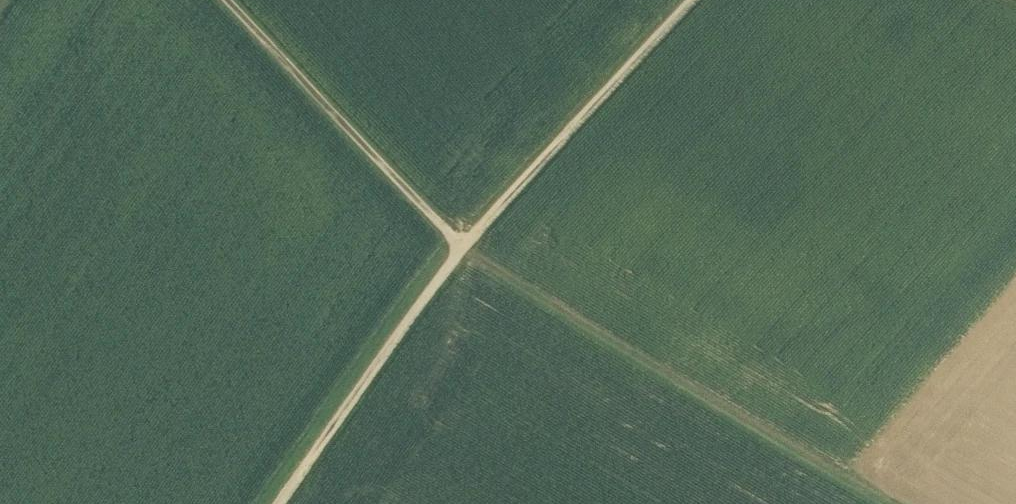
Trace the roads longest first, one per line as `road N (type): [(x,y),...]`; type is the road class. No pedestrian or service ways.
road 1 (track): [(463,247),(891,503)]
road 2 (track): [(463,247),(707,0)]
road 3 (track): [(463,247),(231,0)]
road 4 (track): [(279,503),(463,247)]

